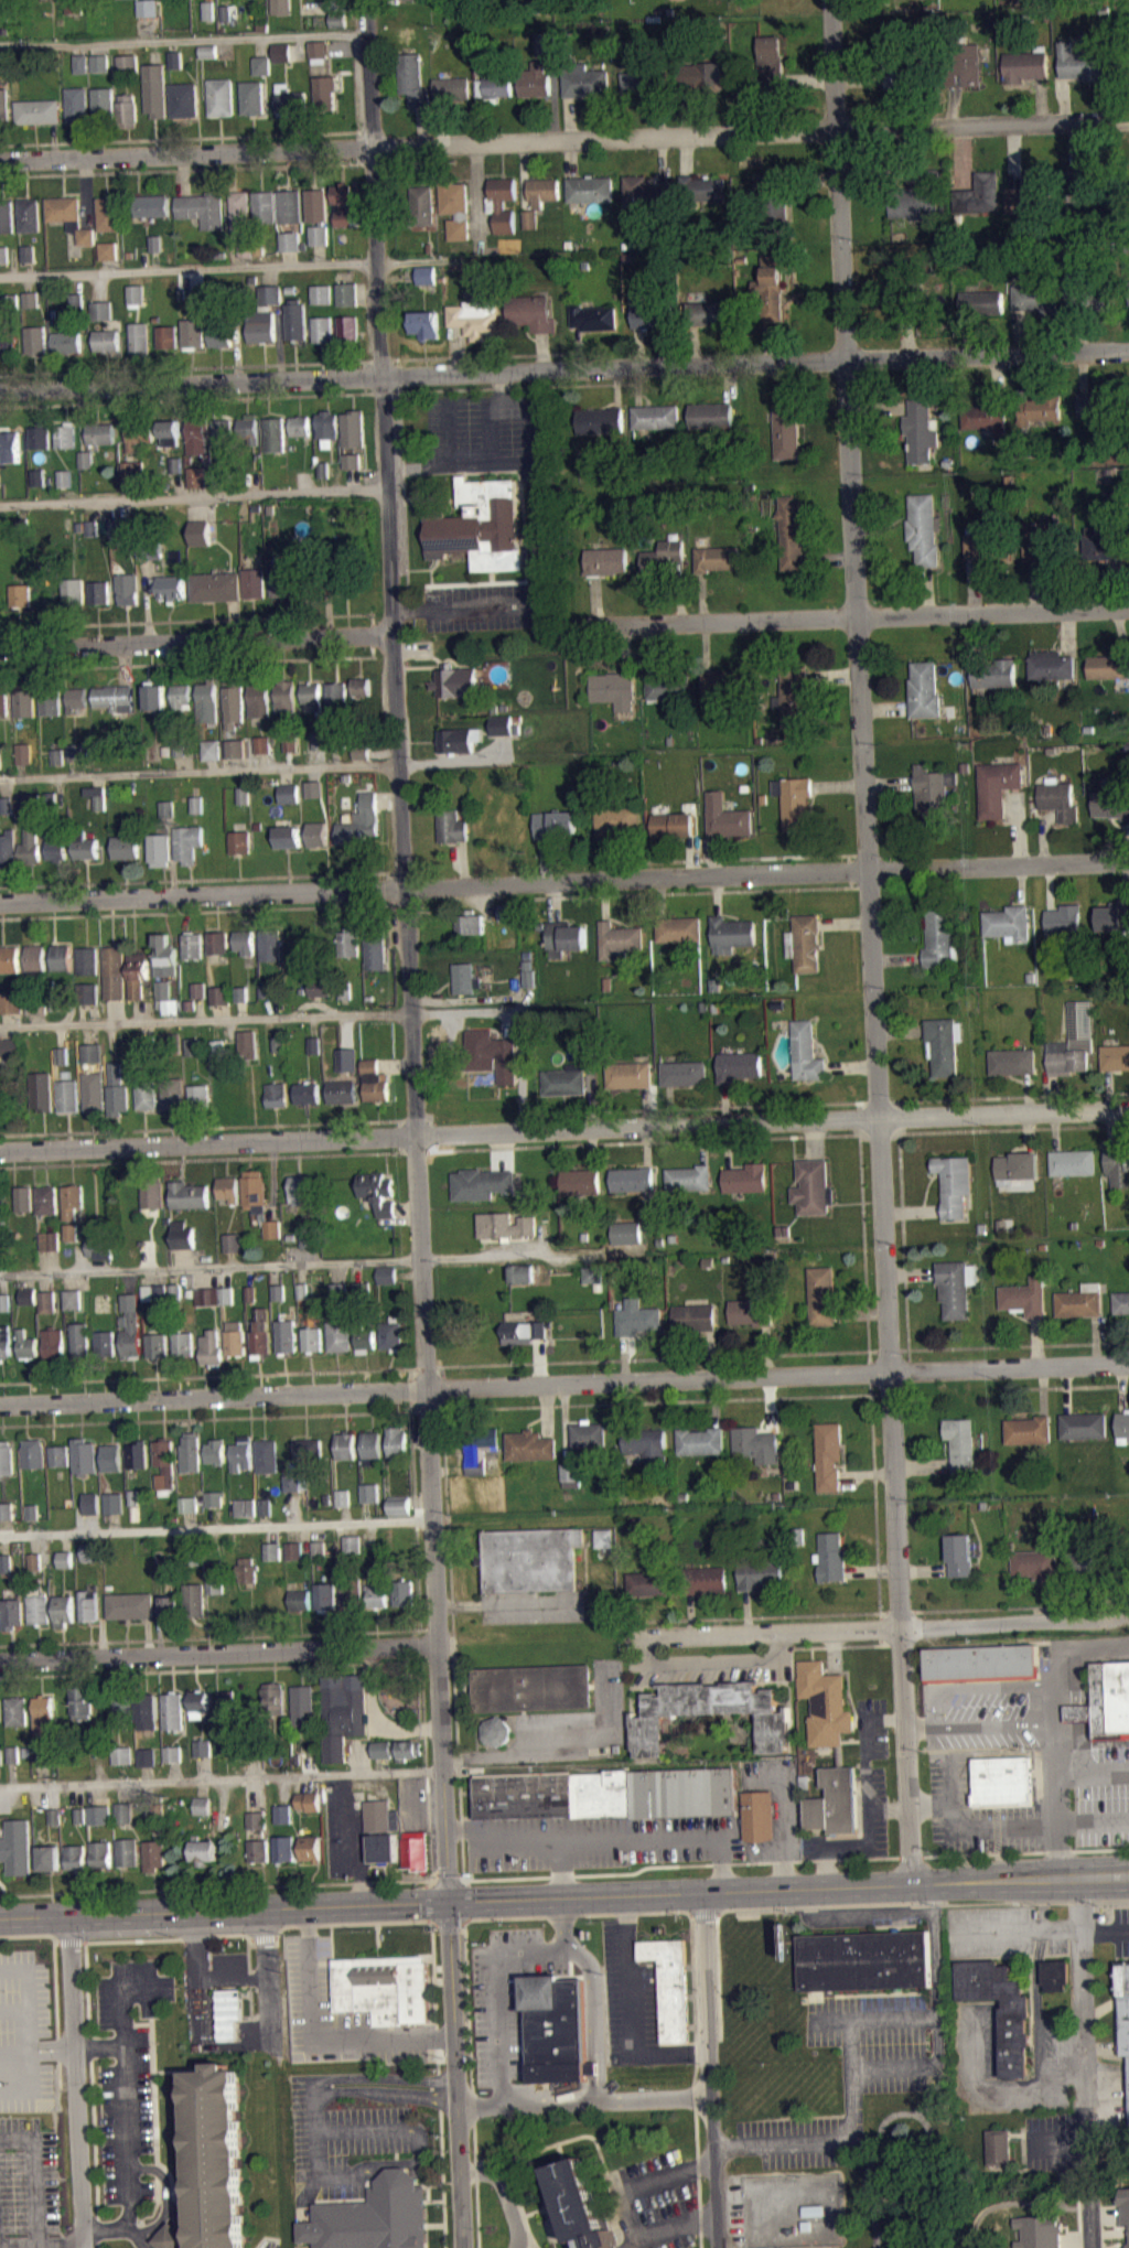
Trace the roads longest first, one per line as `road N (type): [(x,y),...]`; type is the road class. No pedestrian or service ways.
road 1 (residential): [(463,2247),(367,0)]
road 2 (residential): [(911,1884),(830,0)]
road 3 (residential): [(0,904),(1128,861)]
road 4 (residential): [(0,1404),(1128,1361)]
road 5 (residential): [(0,1150),(1128,1108)]
road 6 (residential): [(0,390),(1128,350)]
road 7 (residential): [(0,160),(1104,120)]
road 8 (primary): [(449,1902),(1128,1875)]
road 9 (residential): [(582,626),(1128,607)]
road 10 (residential): [(631,1637),(1123,1617)]
road 11 (primary): [(0,1918),(449,1902)]
road 12 (residential): [(0,1661),(438,1647)]
road 13 (residential): [(0,650),(394,634)]
road 14 (residential): [(719,2247),(705,1893)]
road 15 (residential): [(86,2247),(69,1915)]
road 16 (residential): [(269,2043),(264,1910)]

